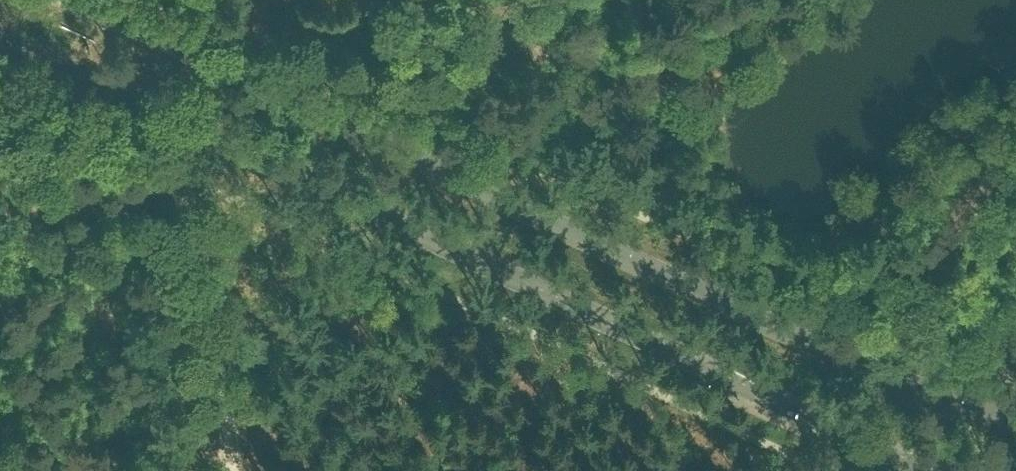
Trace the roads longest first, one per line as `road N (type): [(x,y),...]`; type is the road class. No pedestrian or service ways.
road 1 (tertiary): [(1015,420),(860,363),(57,0)]
road 2 (tertiary): [(0,34),(937,470)]
road 3 (track): [(184,181),(226,470)]
road 4 (track): [(456,0),(565,55),(728,61)]
road 5 (track): [(210,0),(204,85),(184,181)]

